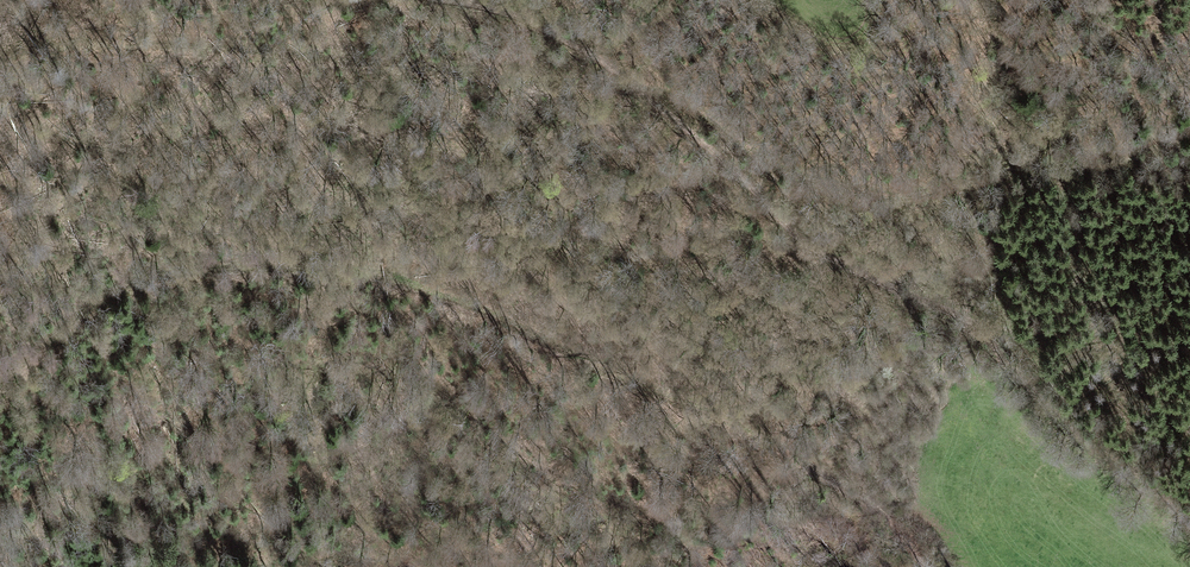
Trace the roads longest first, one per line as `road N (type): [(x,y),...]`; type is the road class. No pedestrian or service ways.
road 1 (track): [(0,419),(177,312),(269,301),(623,377),(837,474),(928,566)]
road 2 (track): [(1189,540),(1038,417),(1002,357),(942,306),(790,243),(687,180),(627,125),(579,57),(521,21),(436,0)]

